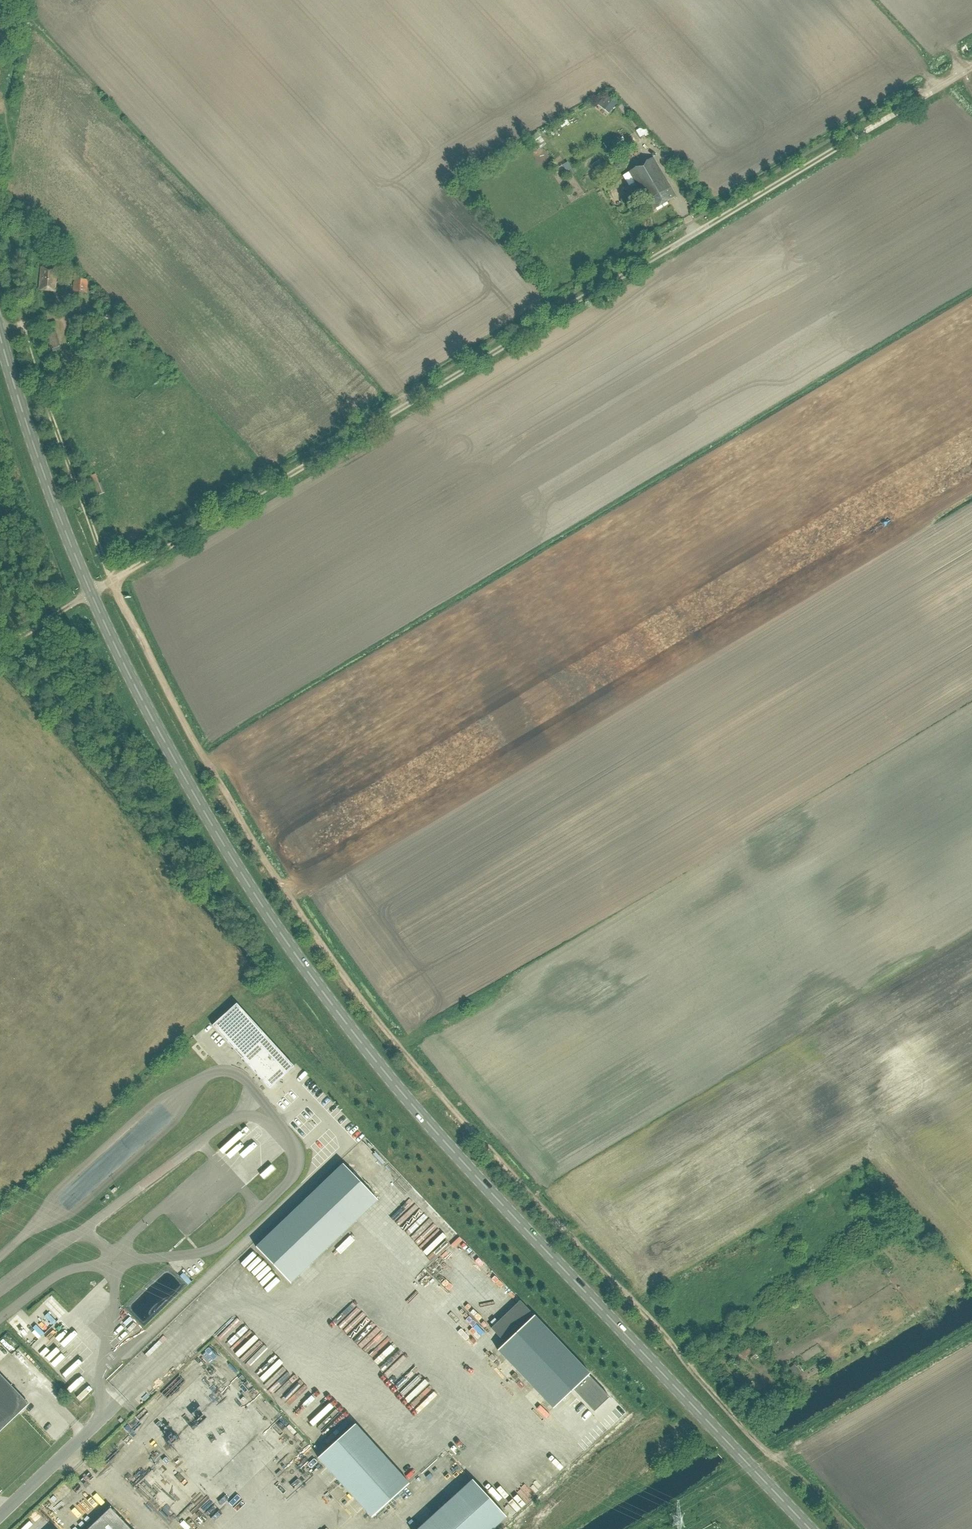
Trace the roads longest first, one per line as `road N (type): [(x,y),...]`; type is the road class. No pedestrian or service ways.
road 1 (primary): [(810,1528),(469,1171),(277,929),(198,801),(91,593),(0,332)]
road 2 (track): [(850,1528),(764,1448),(375,1020),(207,765),(115,579)]
road 3 (track): [(115,579),(931,92)]
road 4 (unclassified): [(0,1516),(237,1293),(487,1393)]
road 5 (track): [(112,574),(43,400),(15,287),(6,107),(23,0)]

